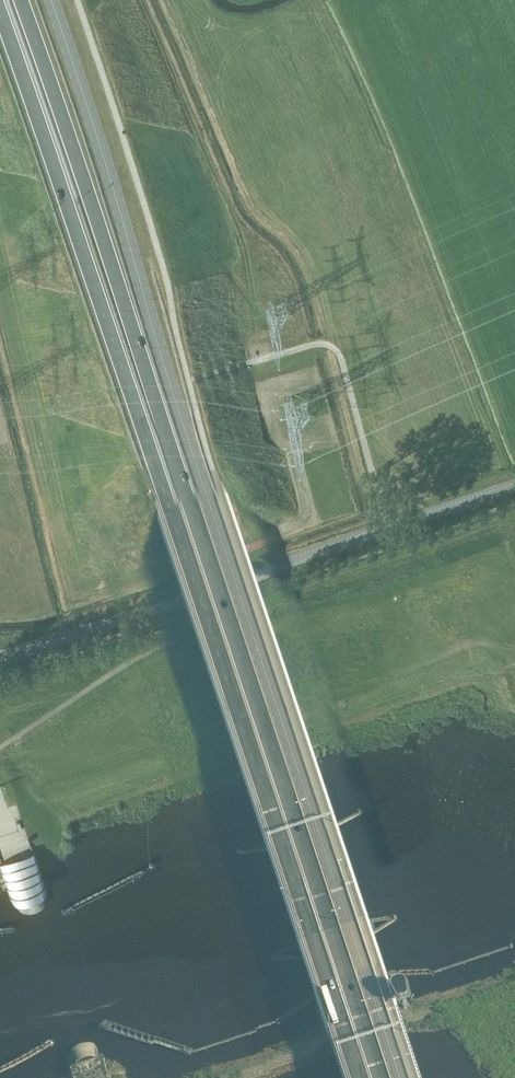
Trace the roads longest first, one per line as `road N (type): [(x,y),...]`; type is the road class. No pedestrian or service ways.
road 1 (trunk): [(379,1077),(21,0)]
road 2 (trunk): [(0,11),(358,1077)]
road 3 (secondary): [(399,1077),(210,507)]
road 4 (secondary): [(51,0),(210,507)]
road 5 (unclassified): [(0,658),(388,529)]
road 6 (unclassified): [(246,363),(317,344),(337,351),(388,529)]
road 7 (unclassified): [(388,529),(514,486)]

